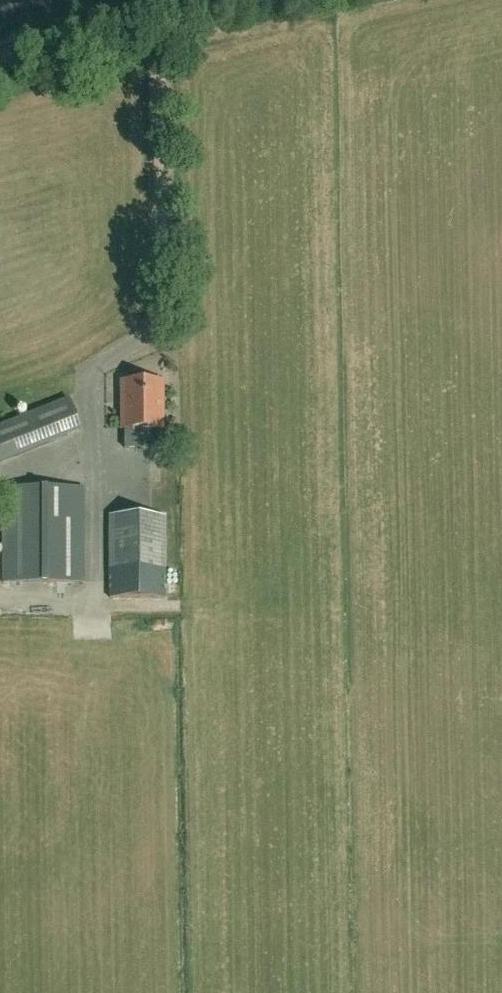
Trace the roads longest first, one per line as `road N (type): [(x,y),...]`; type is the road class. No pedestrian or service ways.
road 1 (unclassified): [(0,49),(197,0)]

